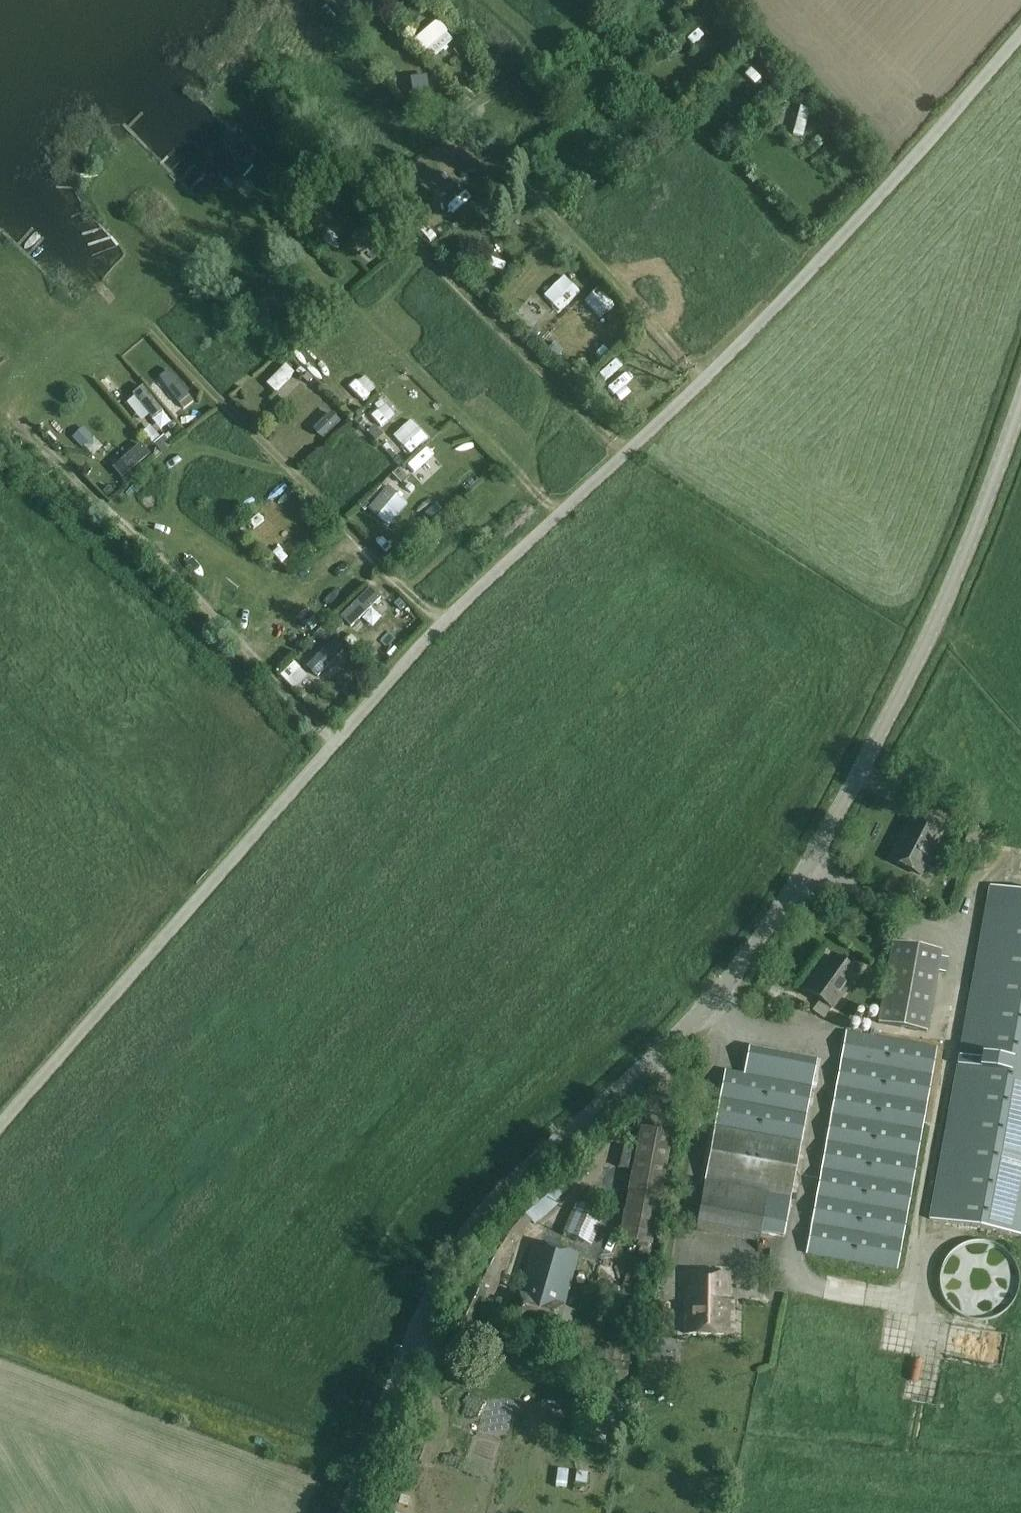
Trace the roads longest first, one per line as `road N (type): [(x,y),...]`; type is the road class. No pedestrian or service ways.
road 1 (unclassified): [(0,1125),(422,644),(766,319),(1020,34)]
road 2 (unclassified): [(347,1512),(421,1320),(459,1246),(503,1193),(708,1002),(810,863),(911,671),(1020,396)]

